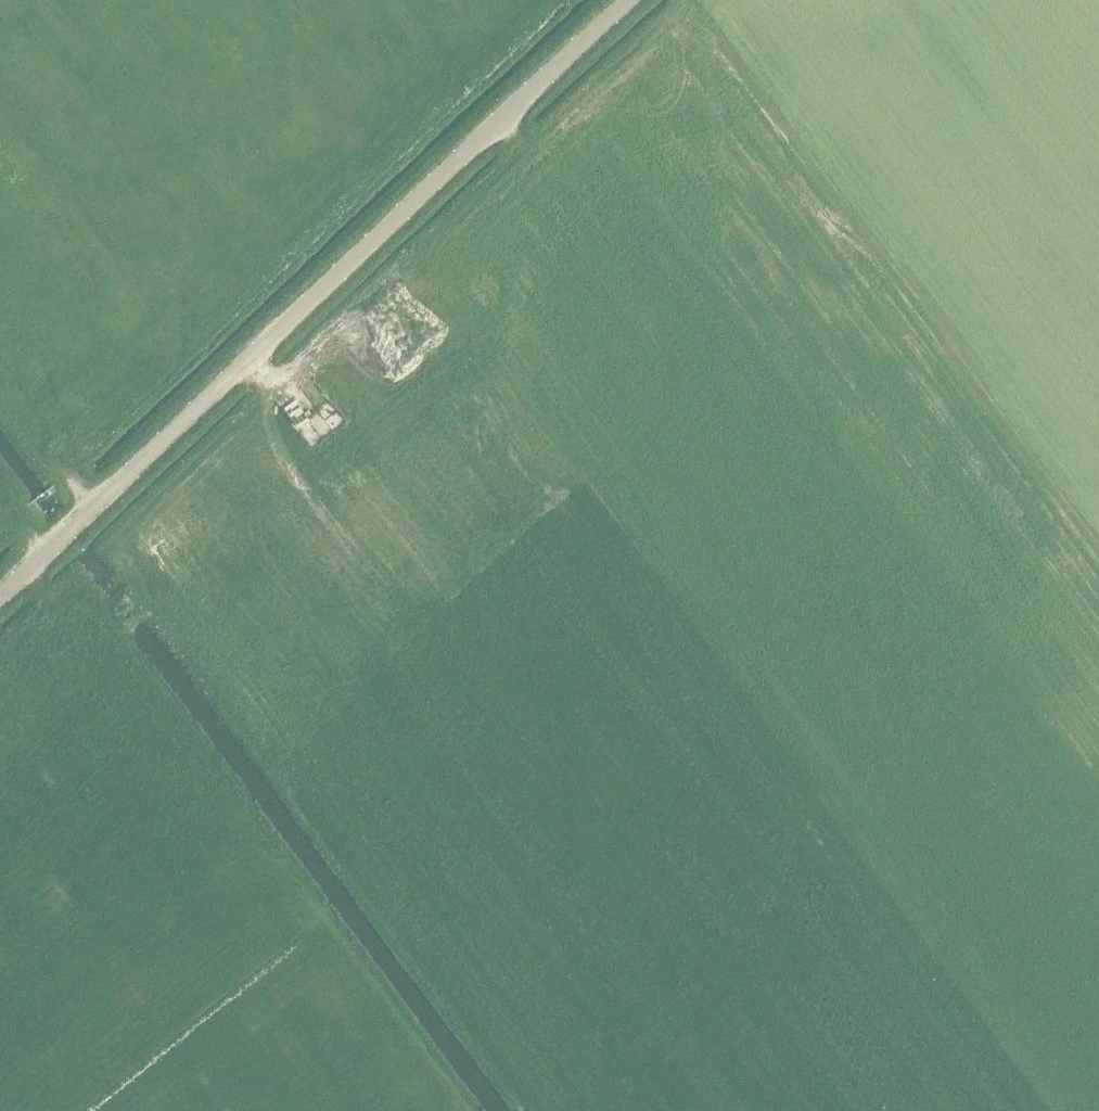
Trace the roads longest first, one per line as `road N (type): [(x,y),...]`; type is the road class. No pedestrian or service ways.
road 1 (unclassified): [(0,594),(628,0)]

